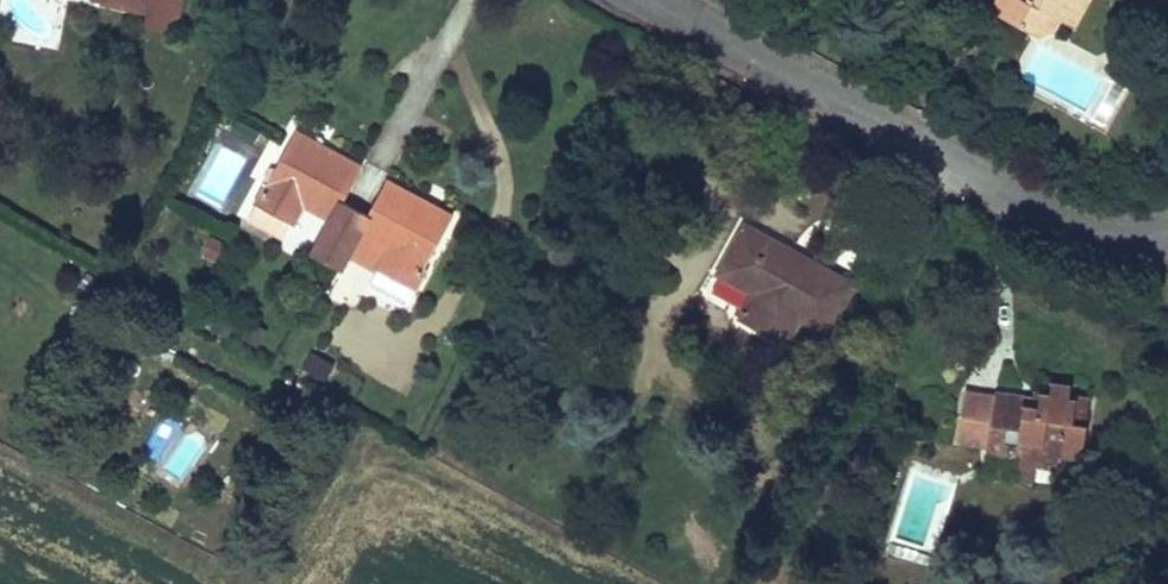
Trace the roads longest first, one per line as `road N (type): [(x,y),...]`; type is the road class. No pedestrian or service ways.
road 1 (residential): [(664,0),(1091,229),(1167,232)]

